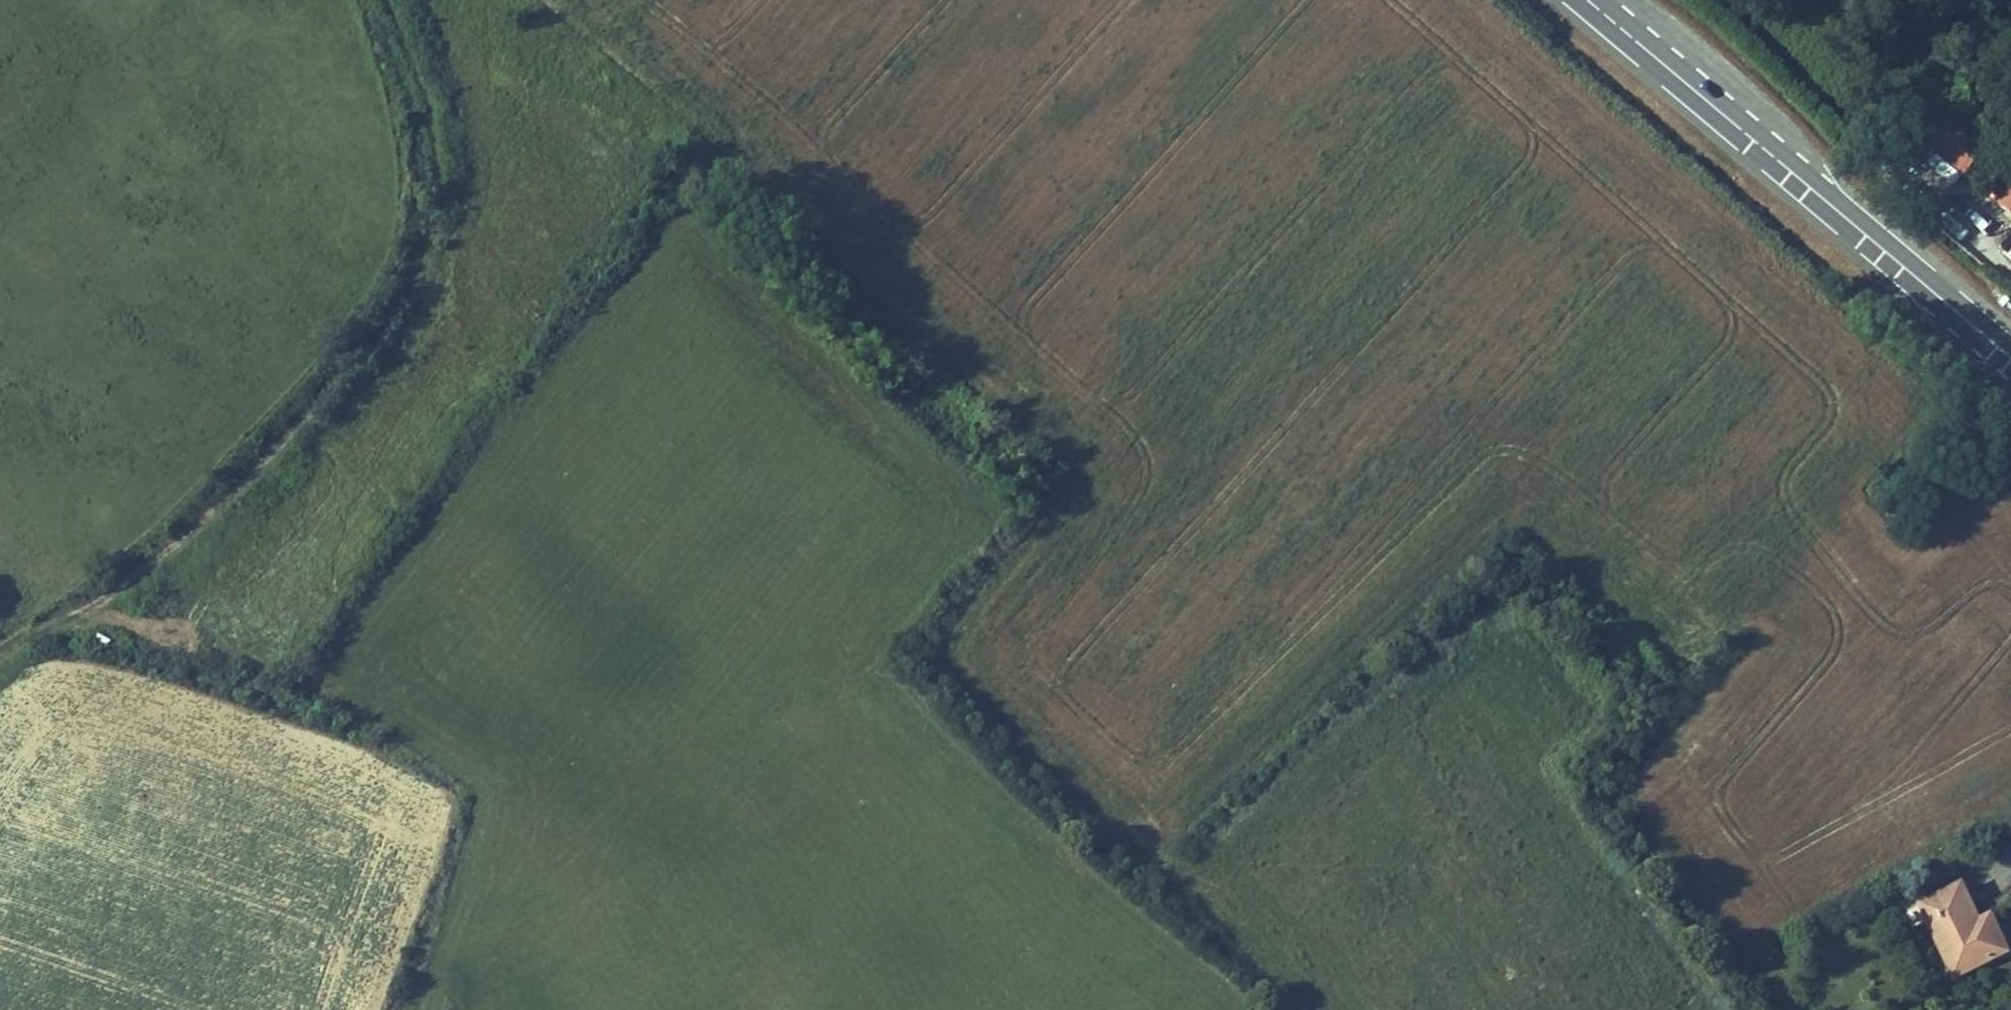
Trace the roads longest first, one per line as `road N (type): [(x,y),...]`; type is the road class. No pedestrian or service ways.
road 1 (track): [(390,0),(426,168),(422,237),(402,294),(283,445),(148,565),(0,646)]
road 2 (primary): [(2010,350),(1589,0)]

